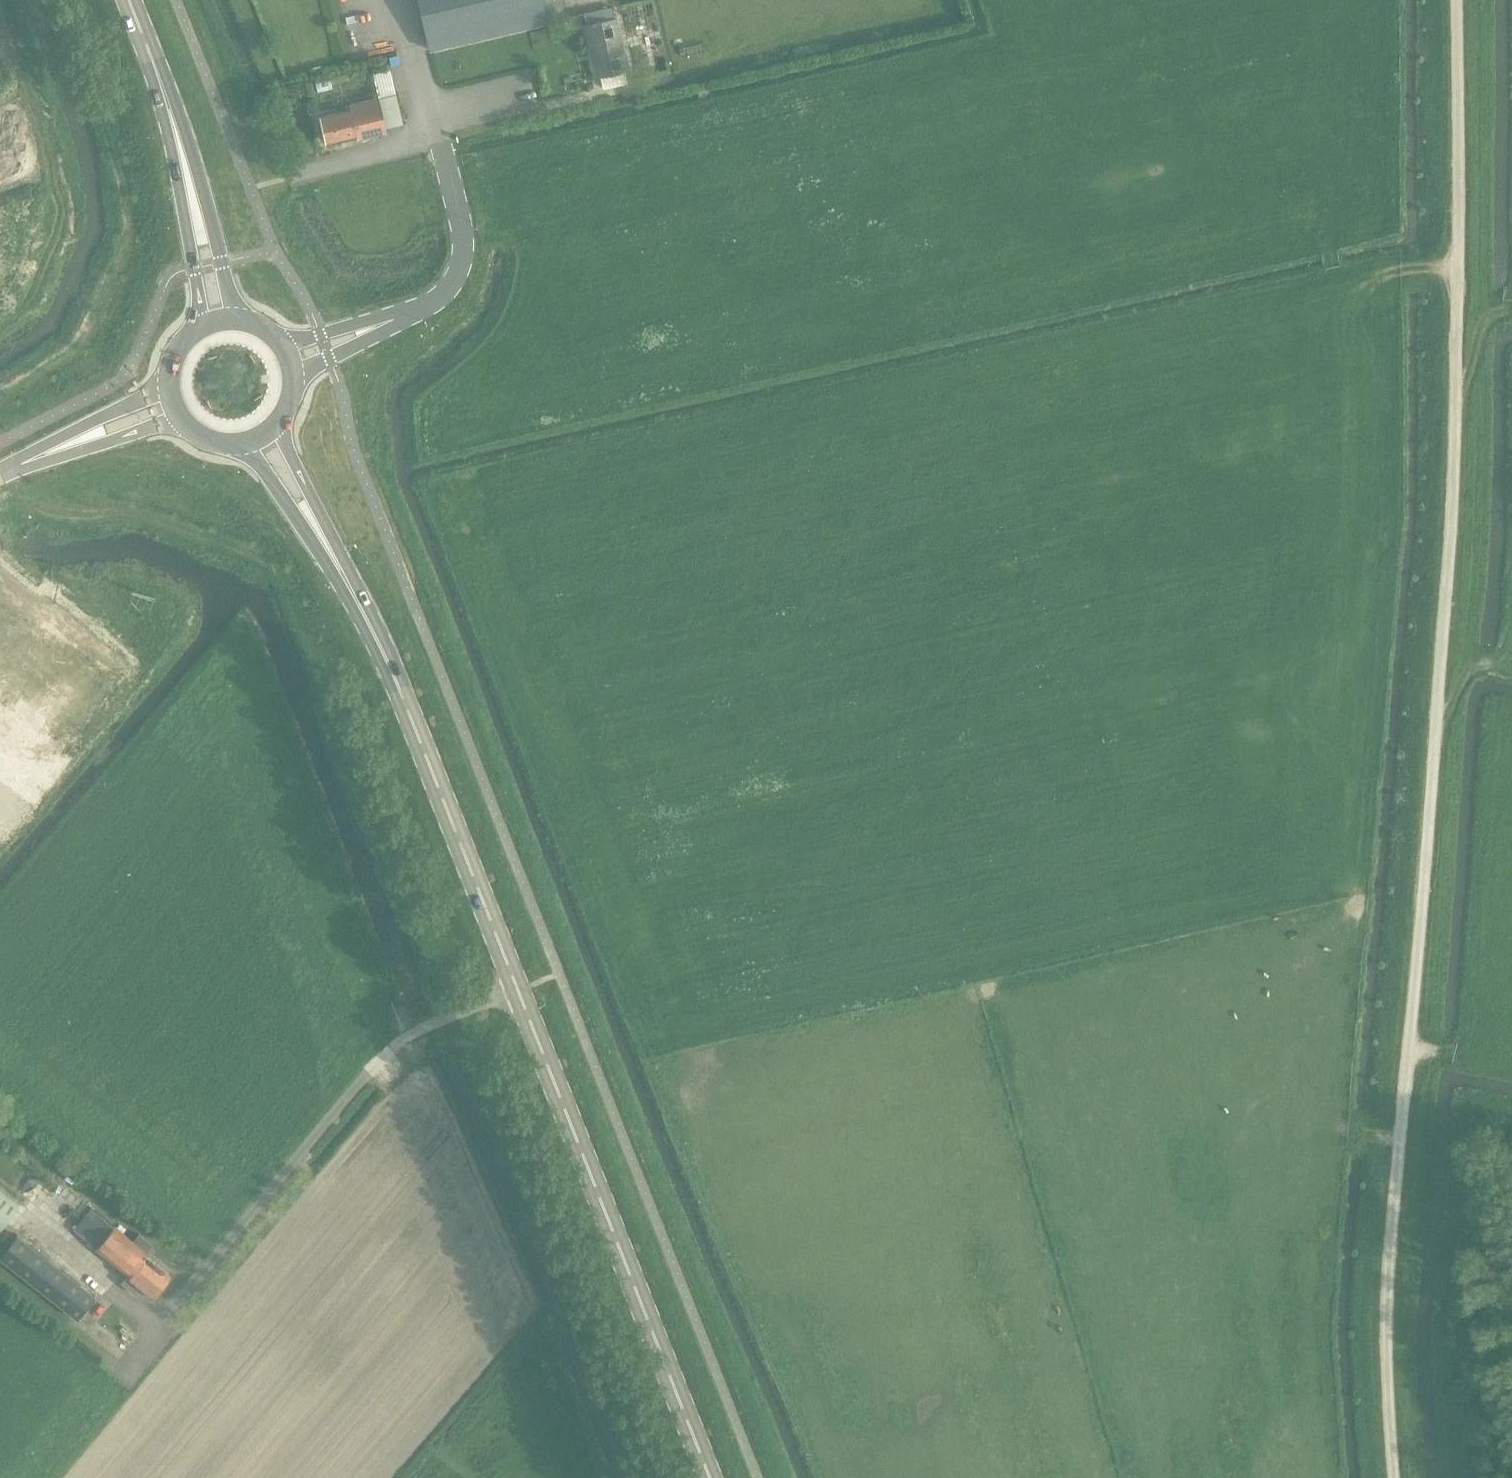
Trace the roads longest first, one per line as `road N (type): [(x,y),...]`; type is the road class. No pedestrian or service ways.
road 1 (track): [(1396,1477),(1389,1285),(1456,447),(1458,0)]
road 2 (secondary): [(715,1477),(388,661),(326,541)]
road 3 (secondary): [(187,171),(130,0)]
road 4 (secondary): [(242,319),(187,171)]
road 5 (secondary): [(187,171),(189,242),(204,325)]
road 6 (secondary): [(281,423),(296,388),(292,360),(273,333),(242,319)]
road 7 (secondary): [(243,445),(326,541)]
road 8 (secondary): [(326,541),(281,423)]
road 9 (residential): [(168,384),(65,446)]

